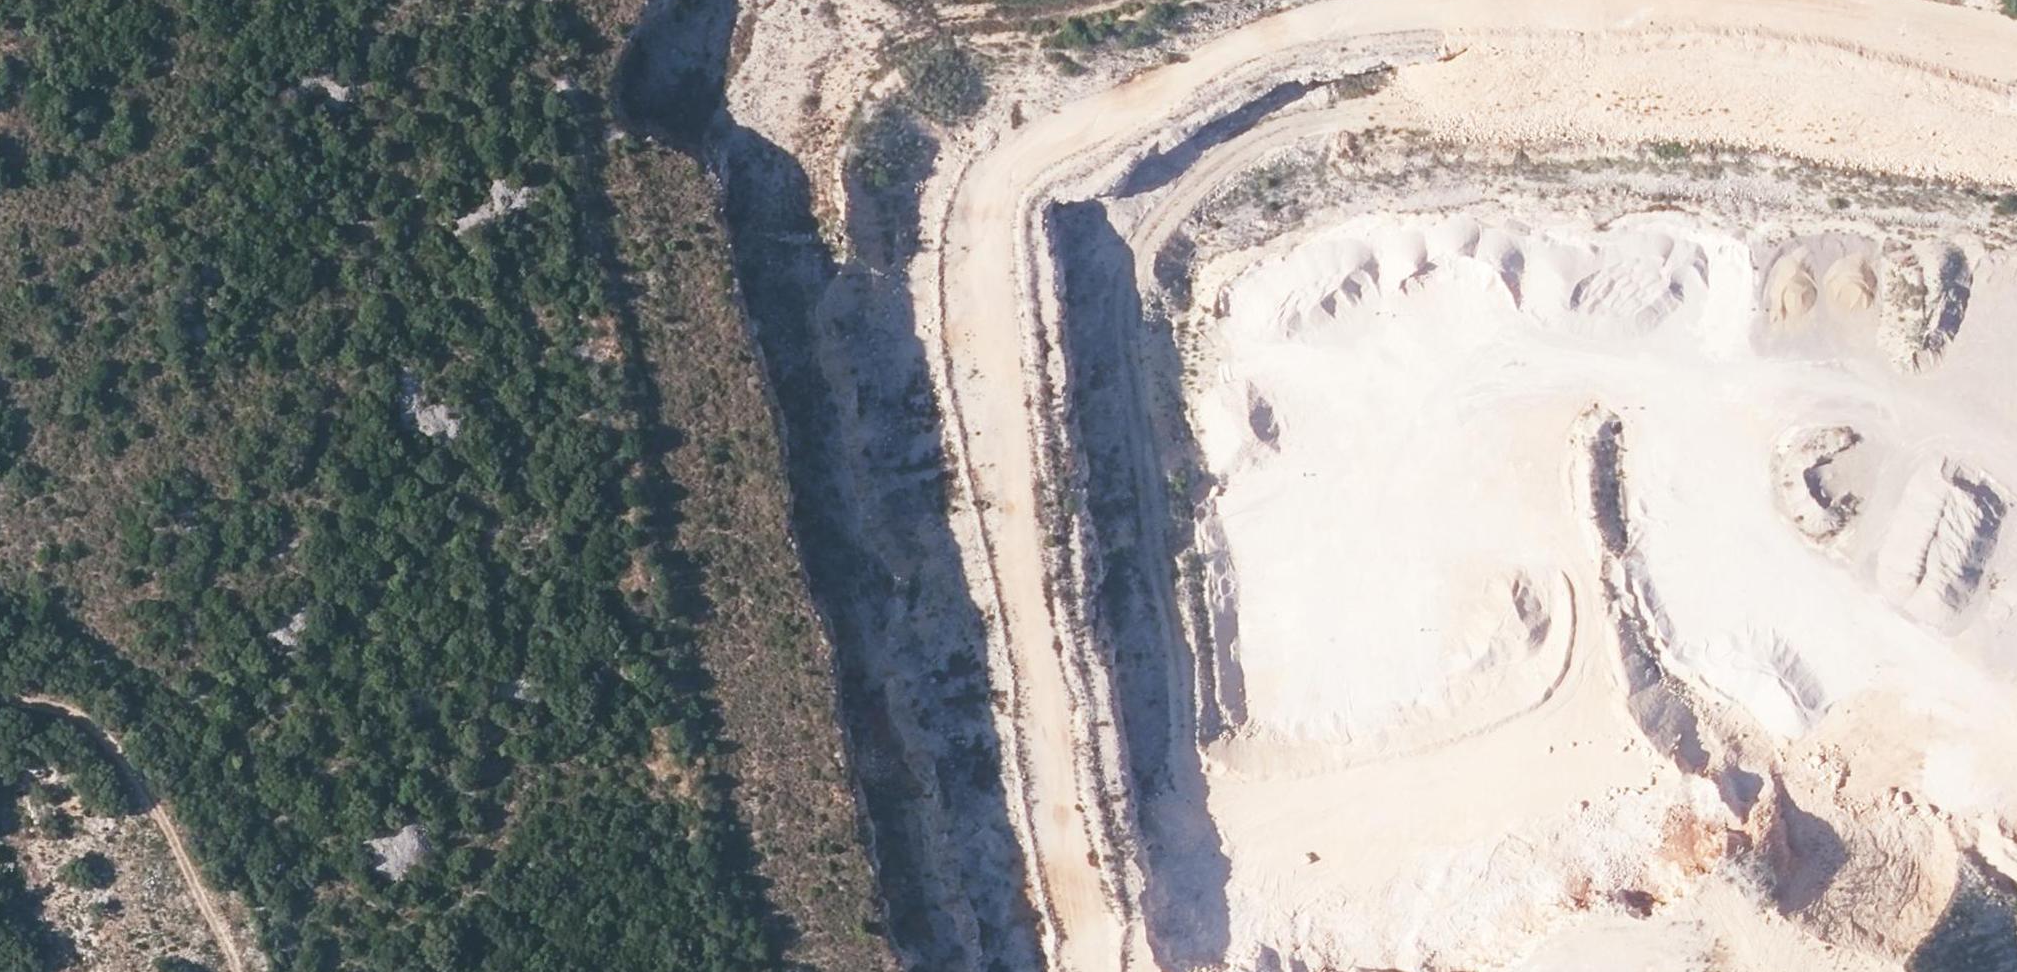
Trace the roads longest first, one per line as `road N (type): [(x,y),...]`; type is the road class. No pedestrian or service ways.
road 1 (track): [(0,694),(83,711),(132,758),(238,971)]

